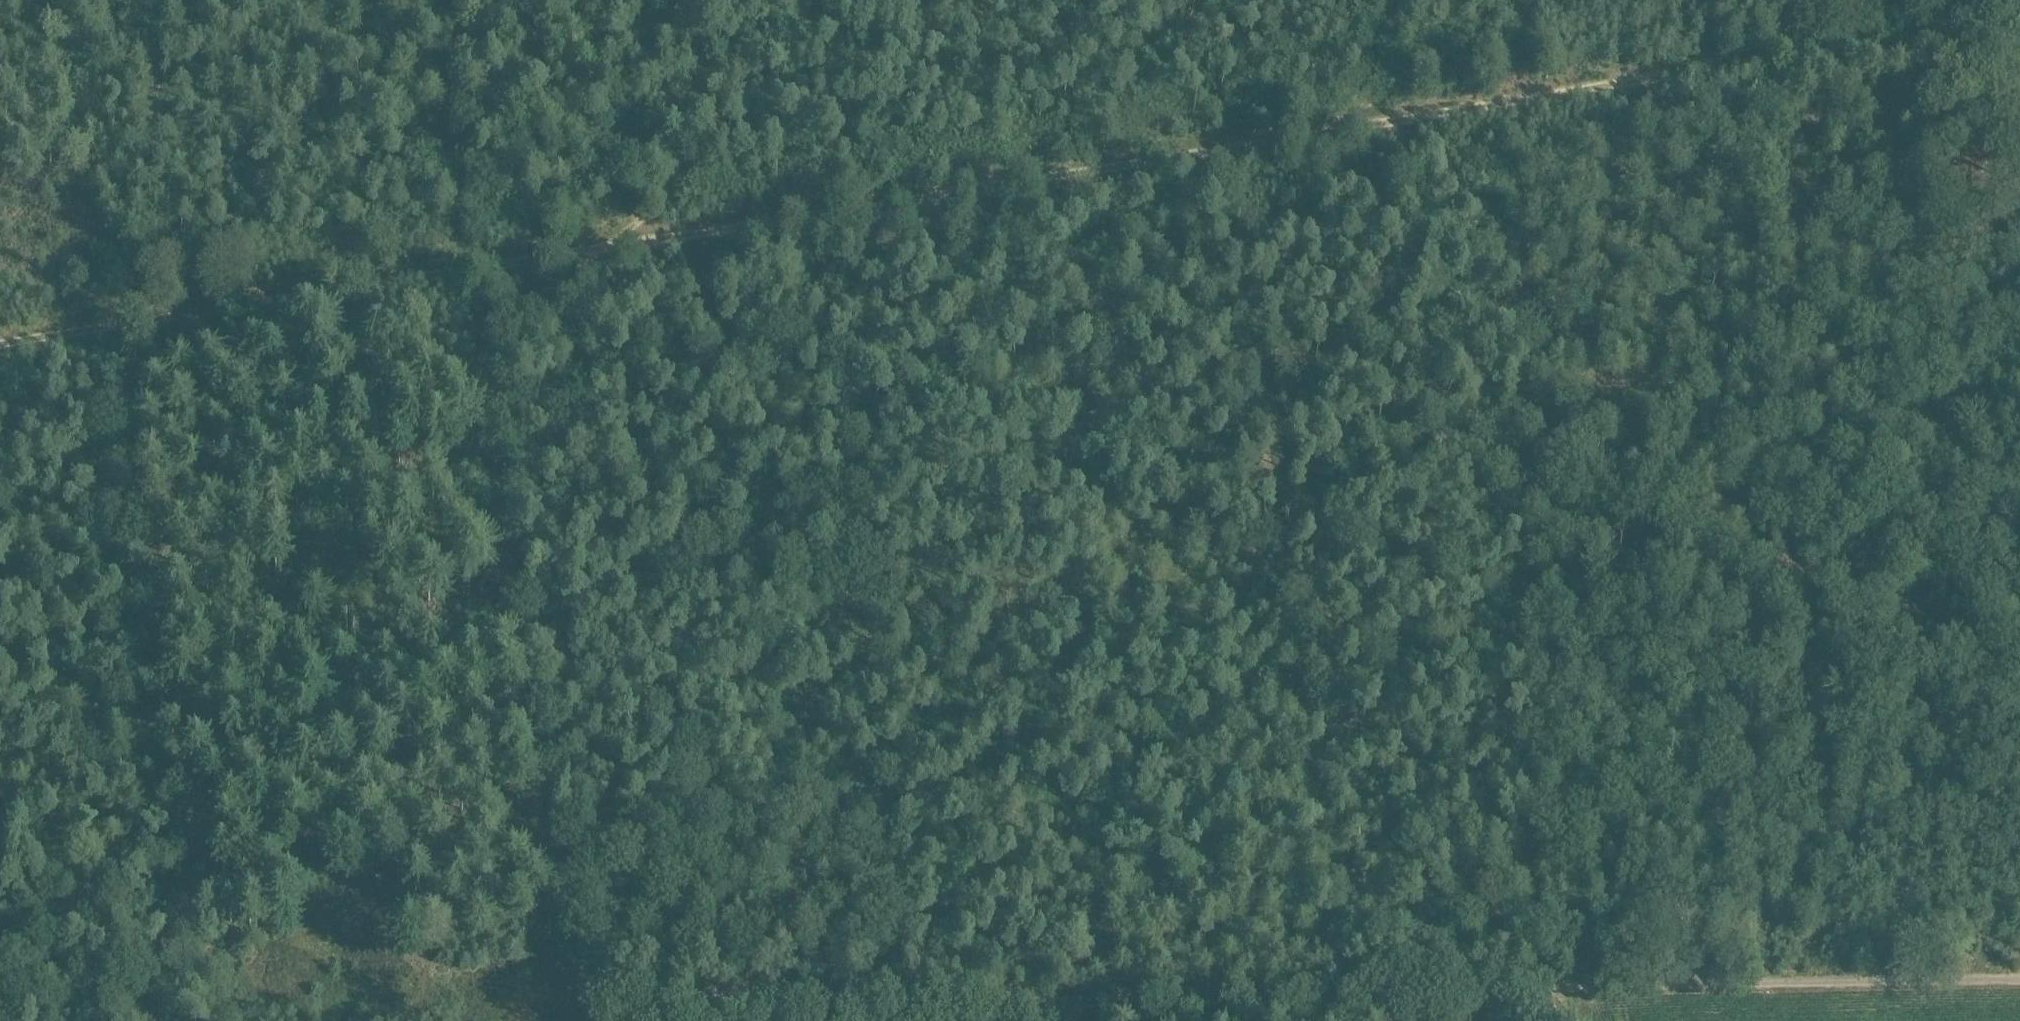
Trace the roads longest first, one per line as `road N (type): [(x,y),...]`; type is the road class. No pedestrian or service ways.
road 1 (track): [(0,344),(1940,34),(2000,18),(2019,0)]
road 2 (track): [(719,0),(729,89),(720,123),(695,165),(605,248),(504,316),(486,344),(484,367),(556,934),(580,965),(646,972),(671,1011)]
road 3 (track): [(2019,978),(1056,1002)]
road 4 (track): [(1056,1002),(701,999),(661,1020)]

